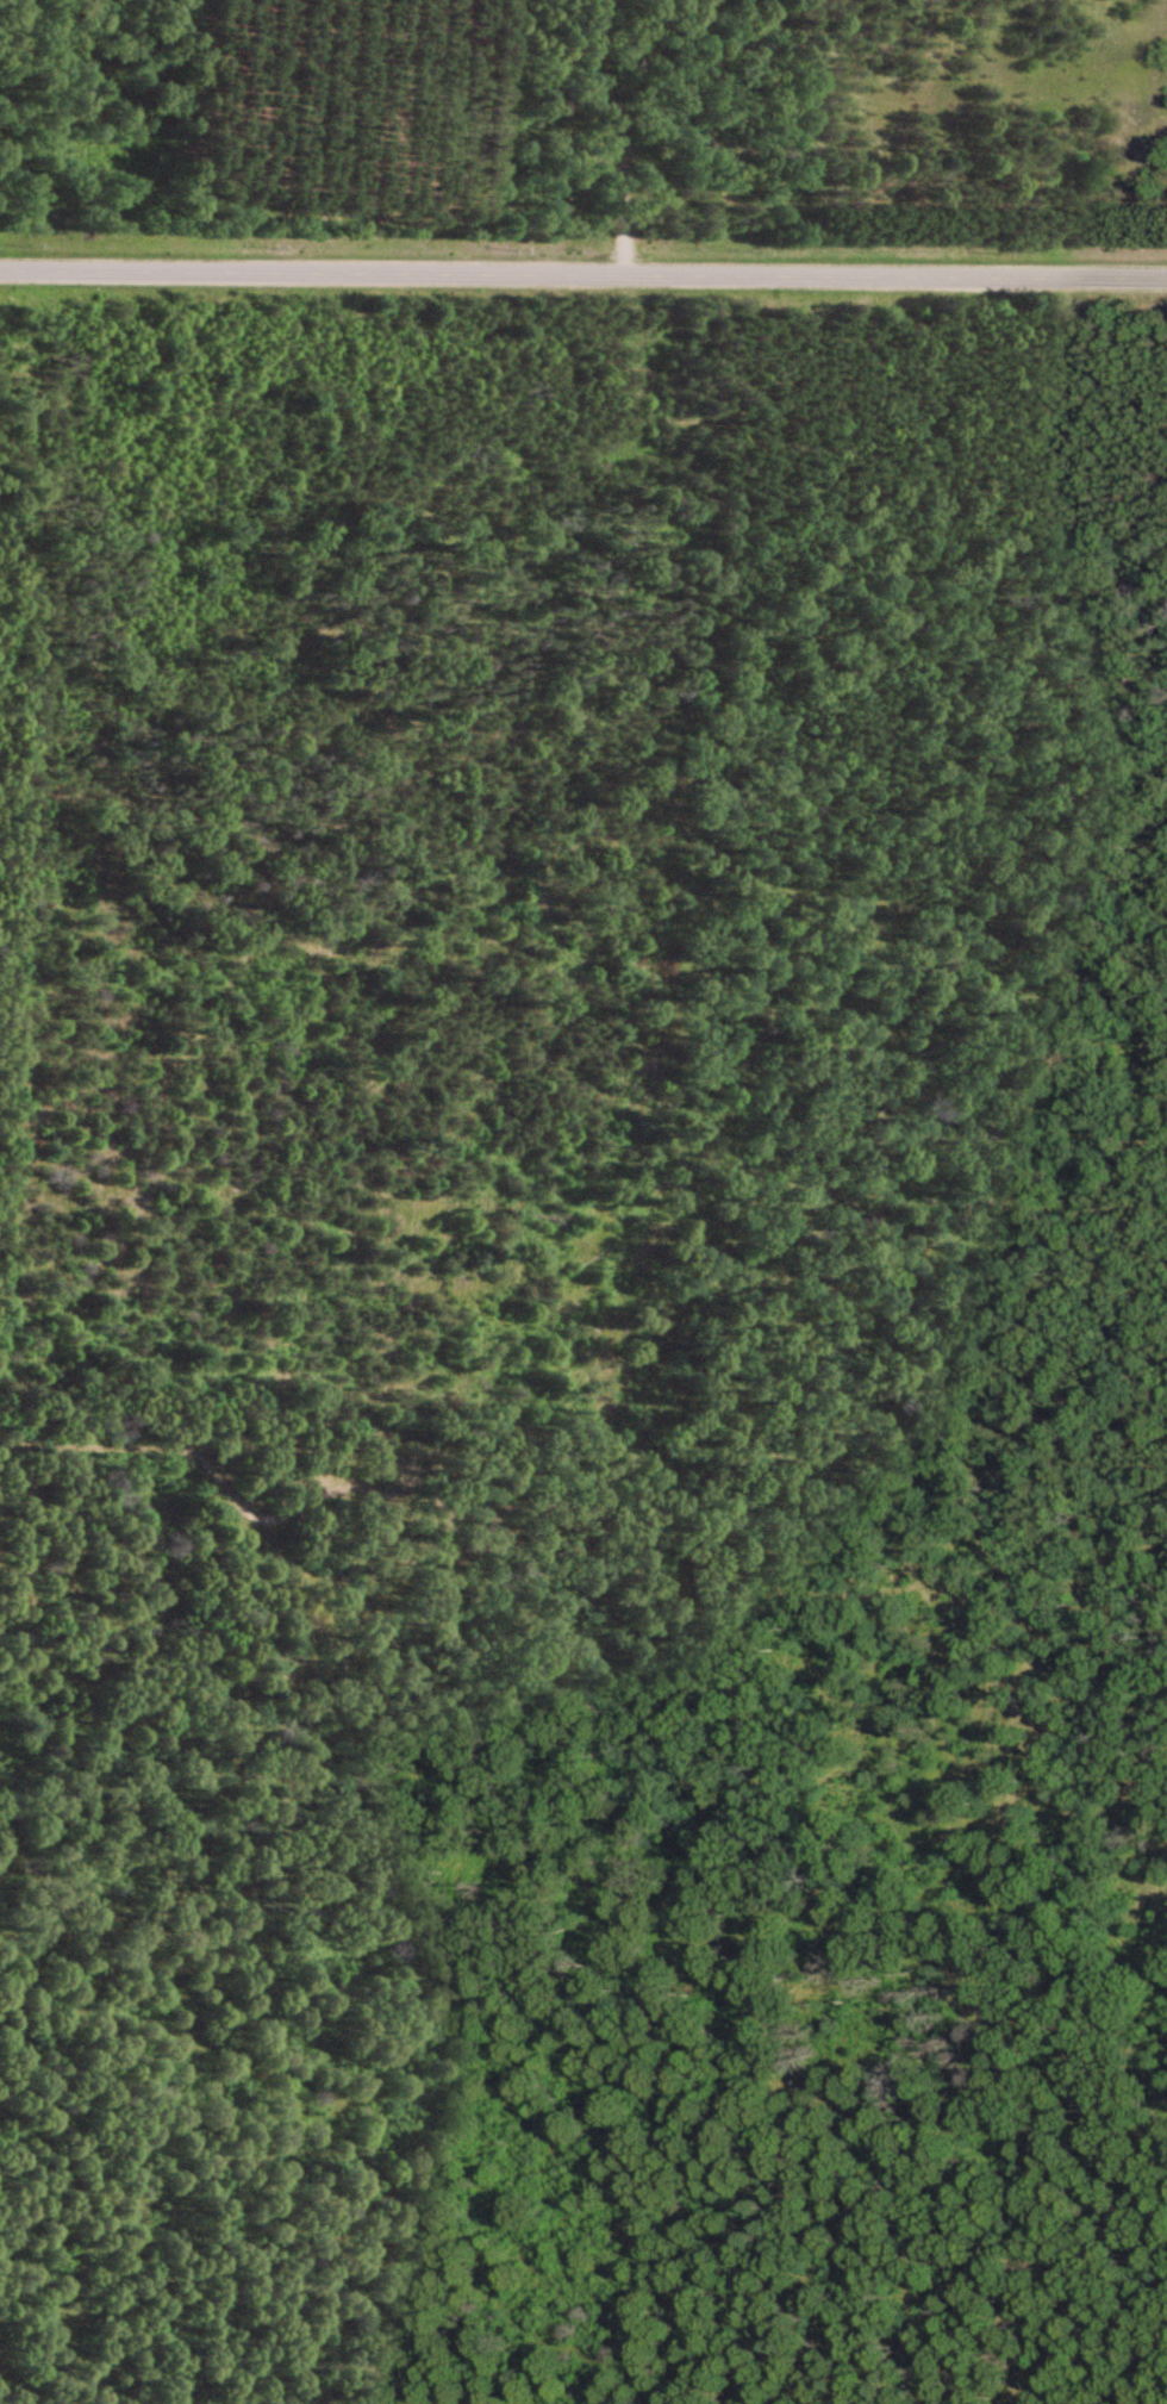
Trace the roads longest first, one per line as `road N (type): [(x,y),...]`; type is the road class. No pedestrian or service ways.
road 1 (tertiary): [(0,269),(1166,273)]

